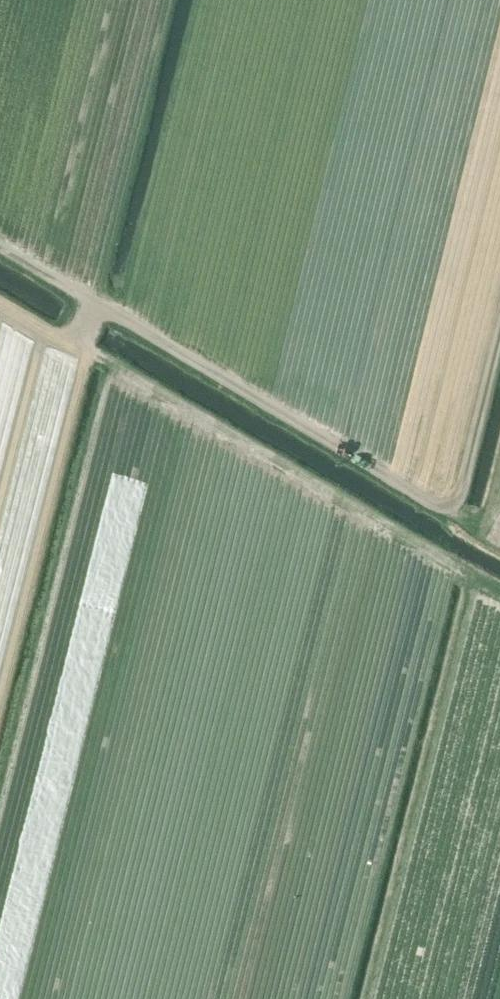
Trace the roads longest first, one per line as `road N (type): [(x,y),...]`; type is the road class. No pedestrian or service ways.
road 1 (track): [(100,321),(120,316),(484,544),(499,477)]
road 2 (track): [(0,814),(110,366),(91,353)]

